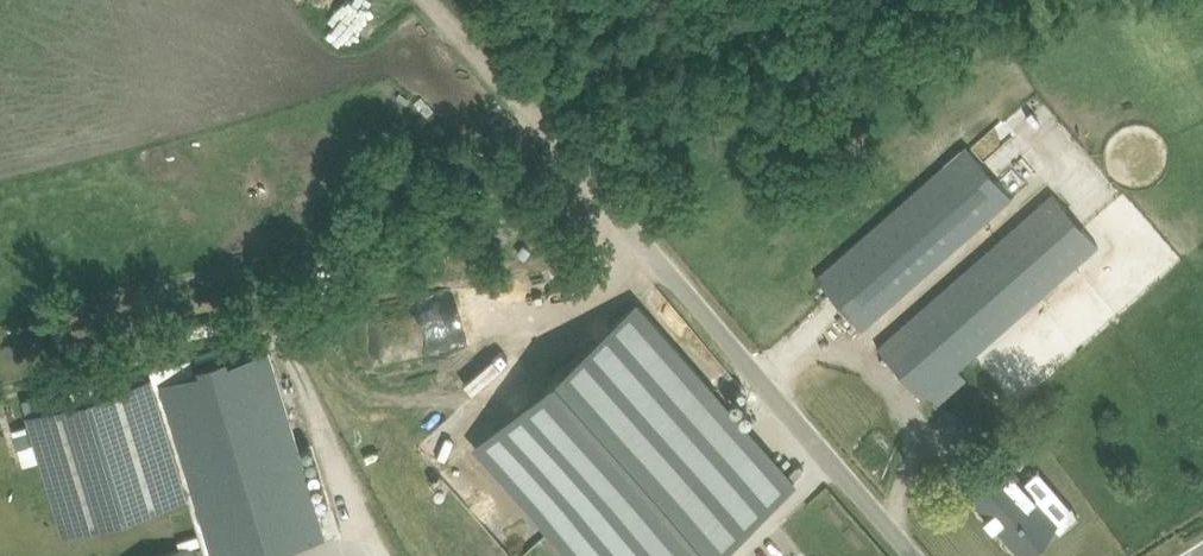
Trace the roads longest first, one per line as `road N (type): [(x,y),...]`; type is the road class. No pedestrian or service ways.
road 1 (track): [(926,555),(428,0)]

